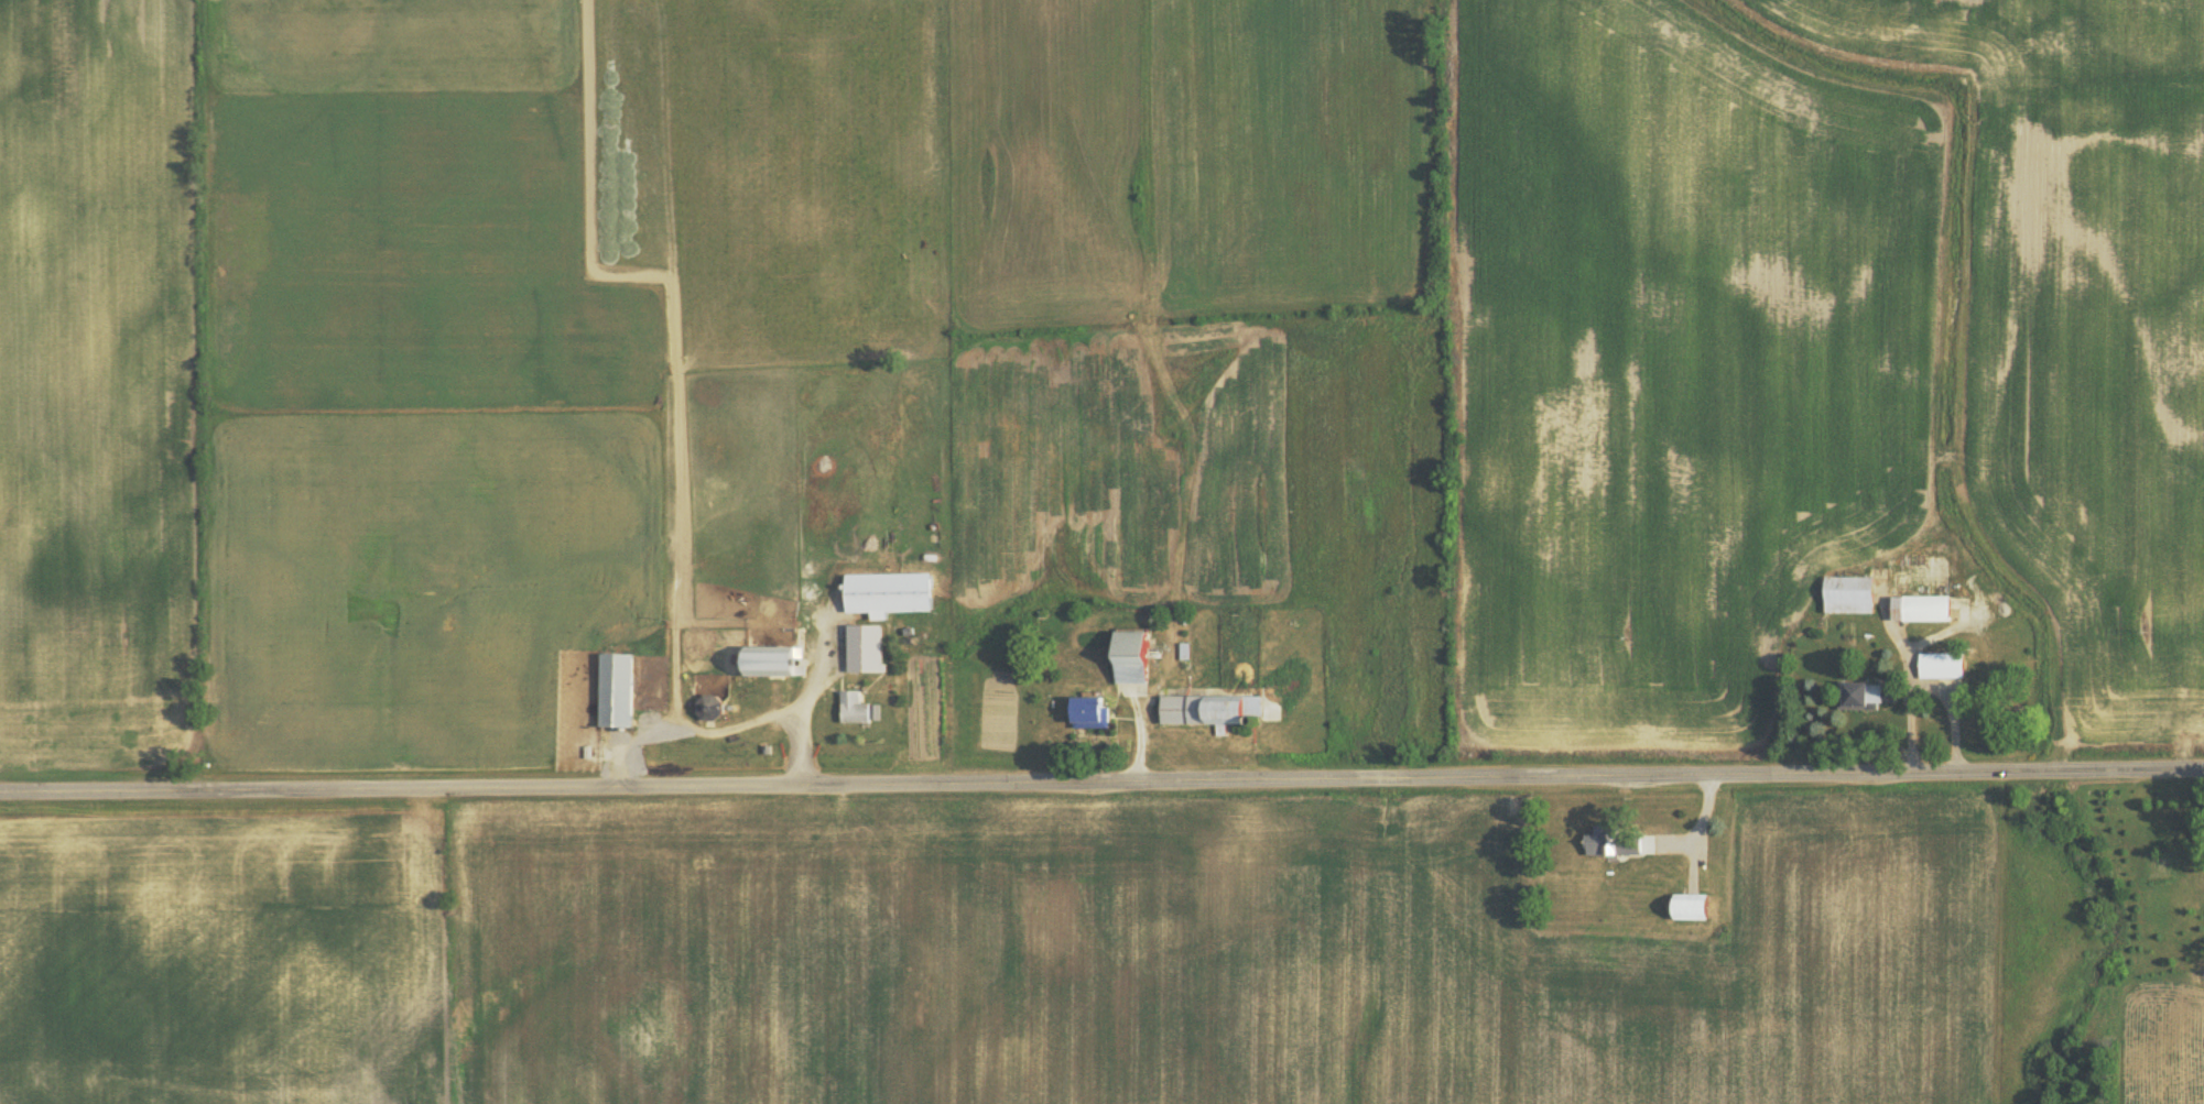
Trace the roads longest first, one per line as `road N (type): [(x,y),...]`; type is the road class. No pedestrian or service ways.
road 1 (residential): [(0,789),(2203,767)]

